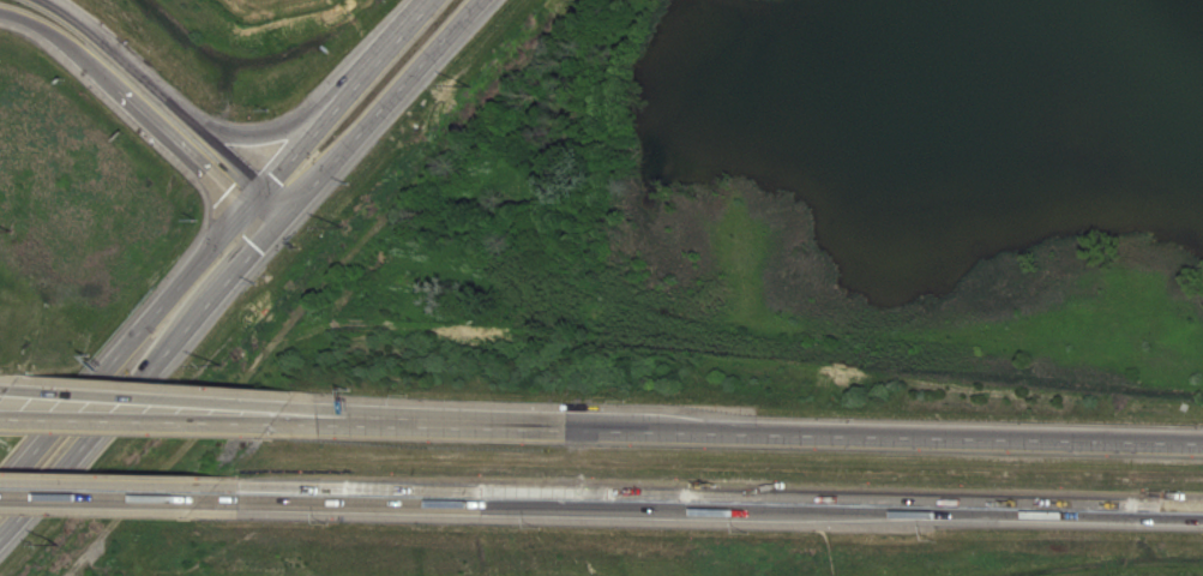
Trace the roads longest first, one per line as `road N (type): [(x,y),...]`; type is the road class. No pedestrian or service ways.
road 1 (motorway): [(218,497),(1202,509)]
road 2 (motorway): [(1202,445),(261,426)]
road 3 (primary): [(0,534),(478,0)]
road 4 (primary): [(441,0),(0,488)]
road 5 (motorway): [(415,29),(303,120),(225,138),(166,108),(37,0)]
road 6 (motorway): [(0,11),(46,30),(101,71),(243,211)]
road 7 (motorway): [(261,426),(29,424)]
road 8 (motorway): [(0,494),(218,497)]
road 9 (motorway): [(269,409),(53,397)]
road 10 (motorway): [(425,425),(269,409)]
road 11 (motorway): [(261,191),(166,108)]

